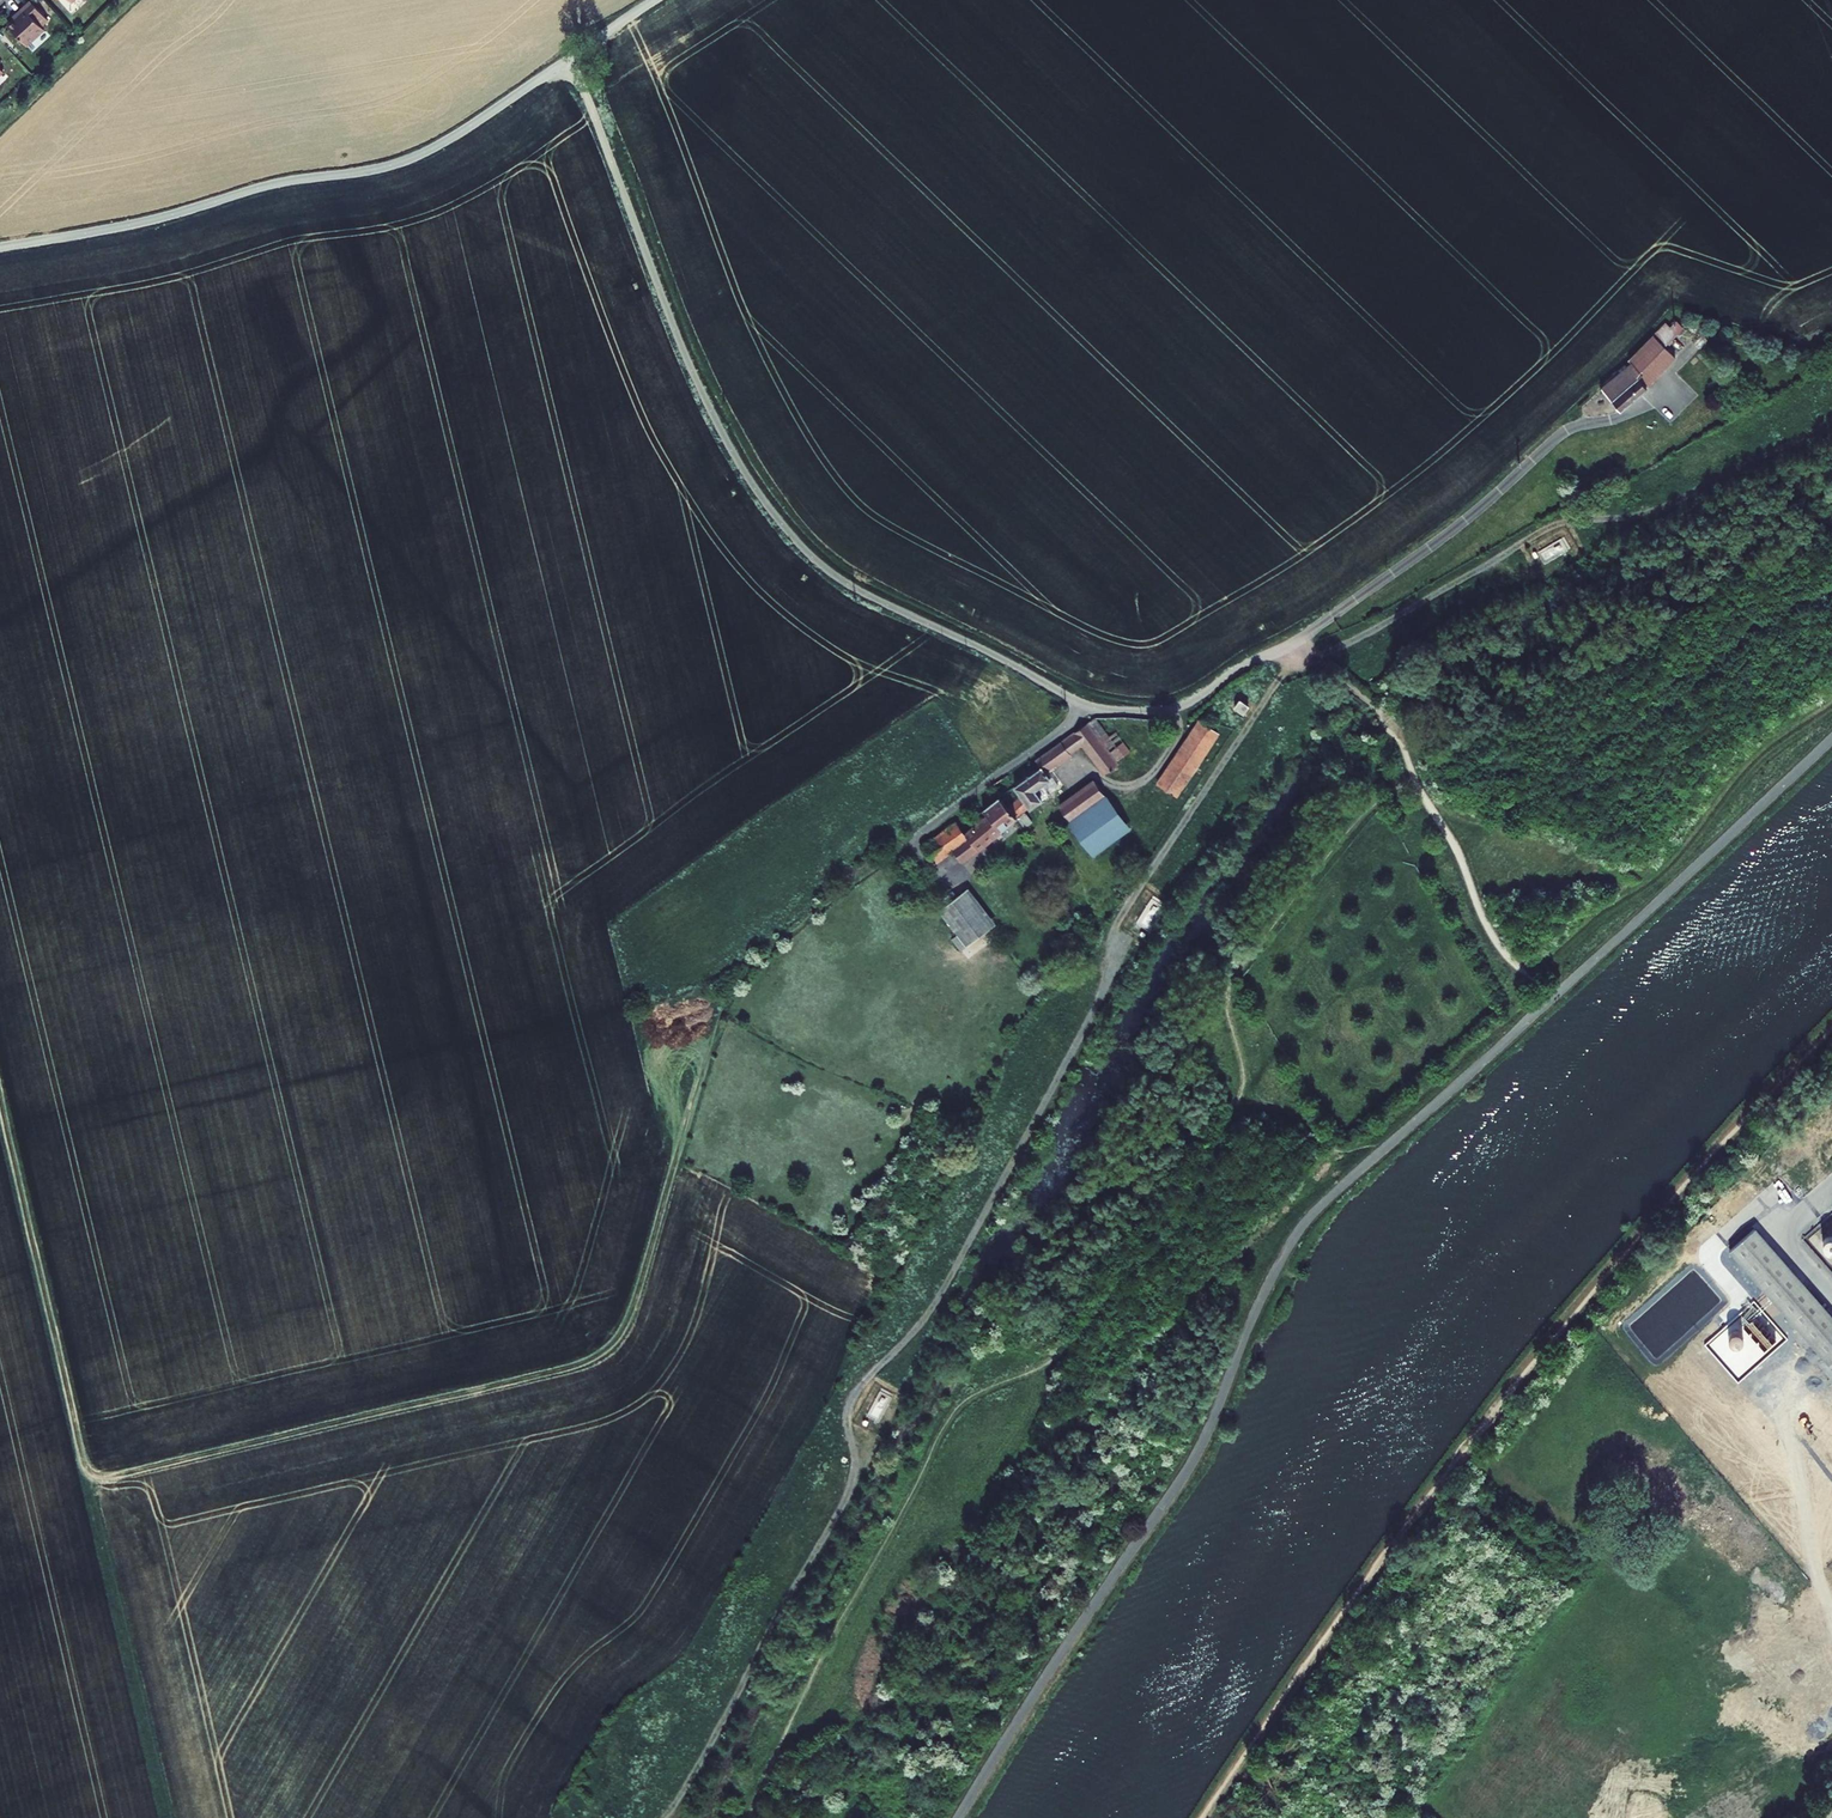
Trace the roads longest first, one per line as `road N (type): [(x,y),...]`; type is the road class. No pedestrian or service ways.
road 1 (track): [(665,1817),(858,1466),(857,1394),(883,1355),(916,1336),(1113,975),(1116,939),(1278,682),(1320,657)]
road 2 (residential): [(565,63),(590,105),(708,406),(778,520),(842,580),(1082,703)]
road 3 (track): [(0,1100),(171,1817)]
road 4 (residential): [(0,248),(142,223),(278,183),(390,166),(442,144),(565,63)]
road 5 (residential): [(1082,703),(1068,722),(913,839)]

